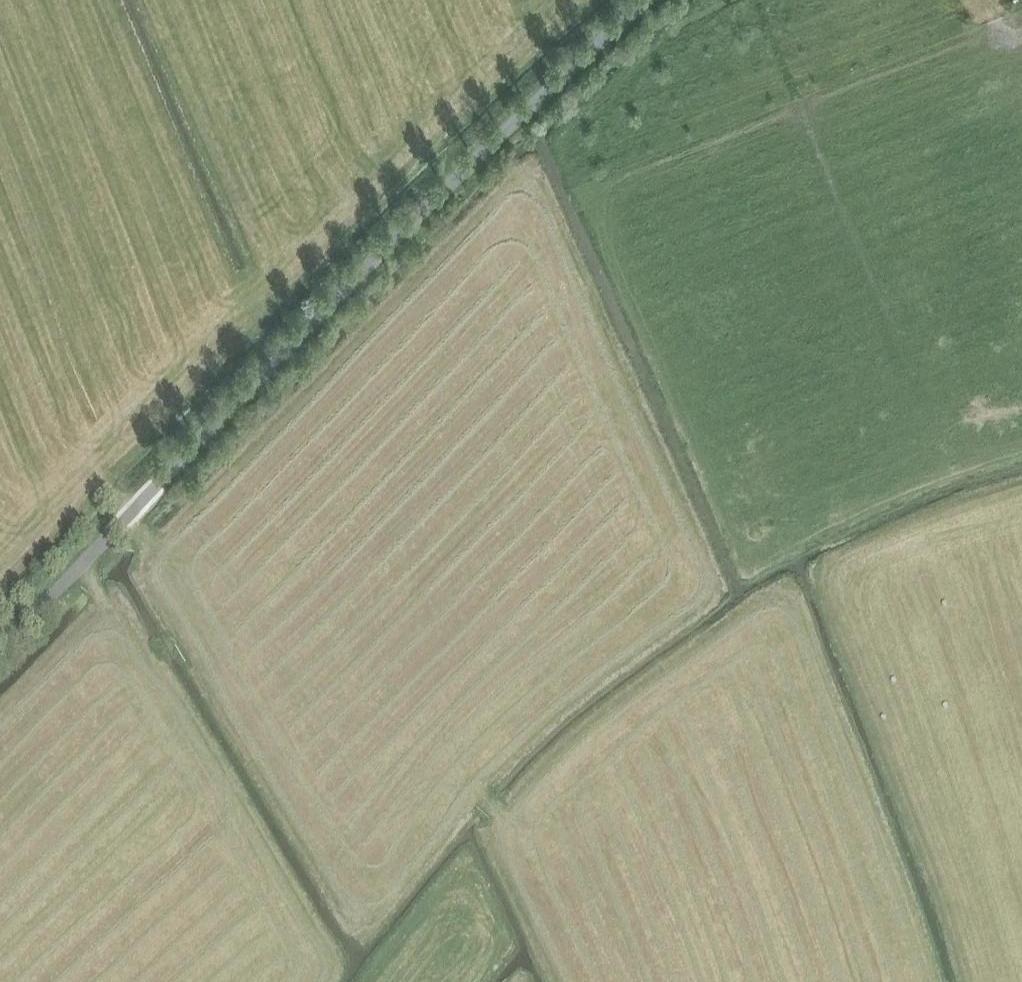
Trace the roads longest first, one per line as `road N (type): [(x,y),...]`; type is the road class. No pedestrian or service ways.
road 1 (unclassified): [(0,643),(415,205),(643,0)]

